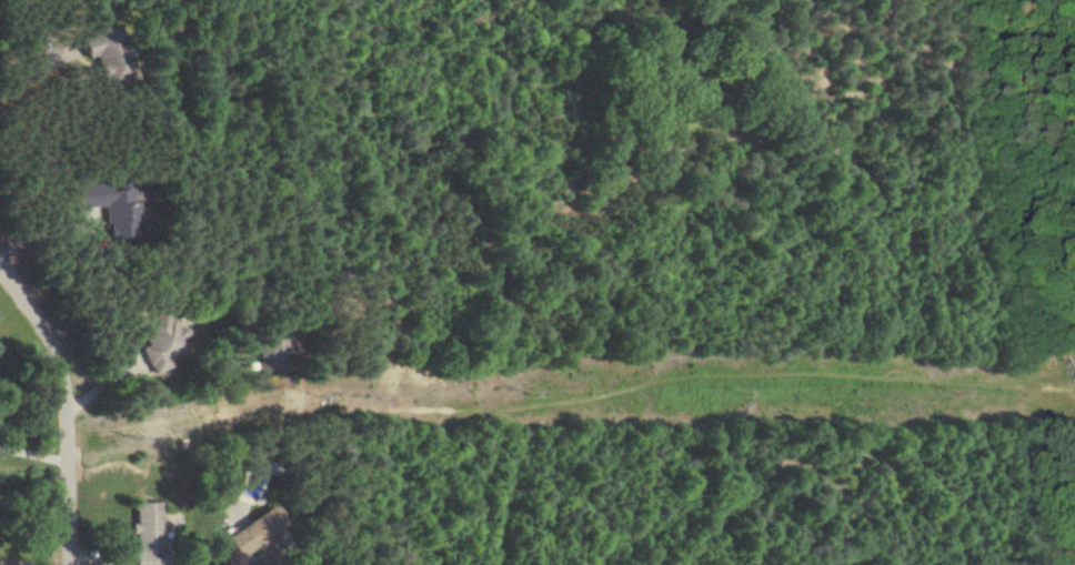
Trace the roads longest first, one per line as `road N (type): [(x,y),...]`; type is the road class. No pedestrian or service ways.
road 1 (residential): [(72,564),(62,370),(0,268)]

